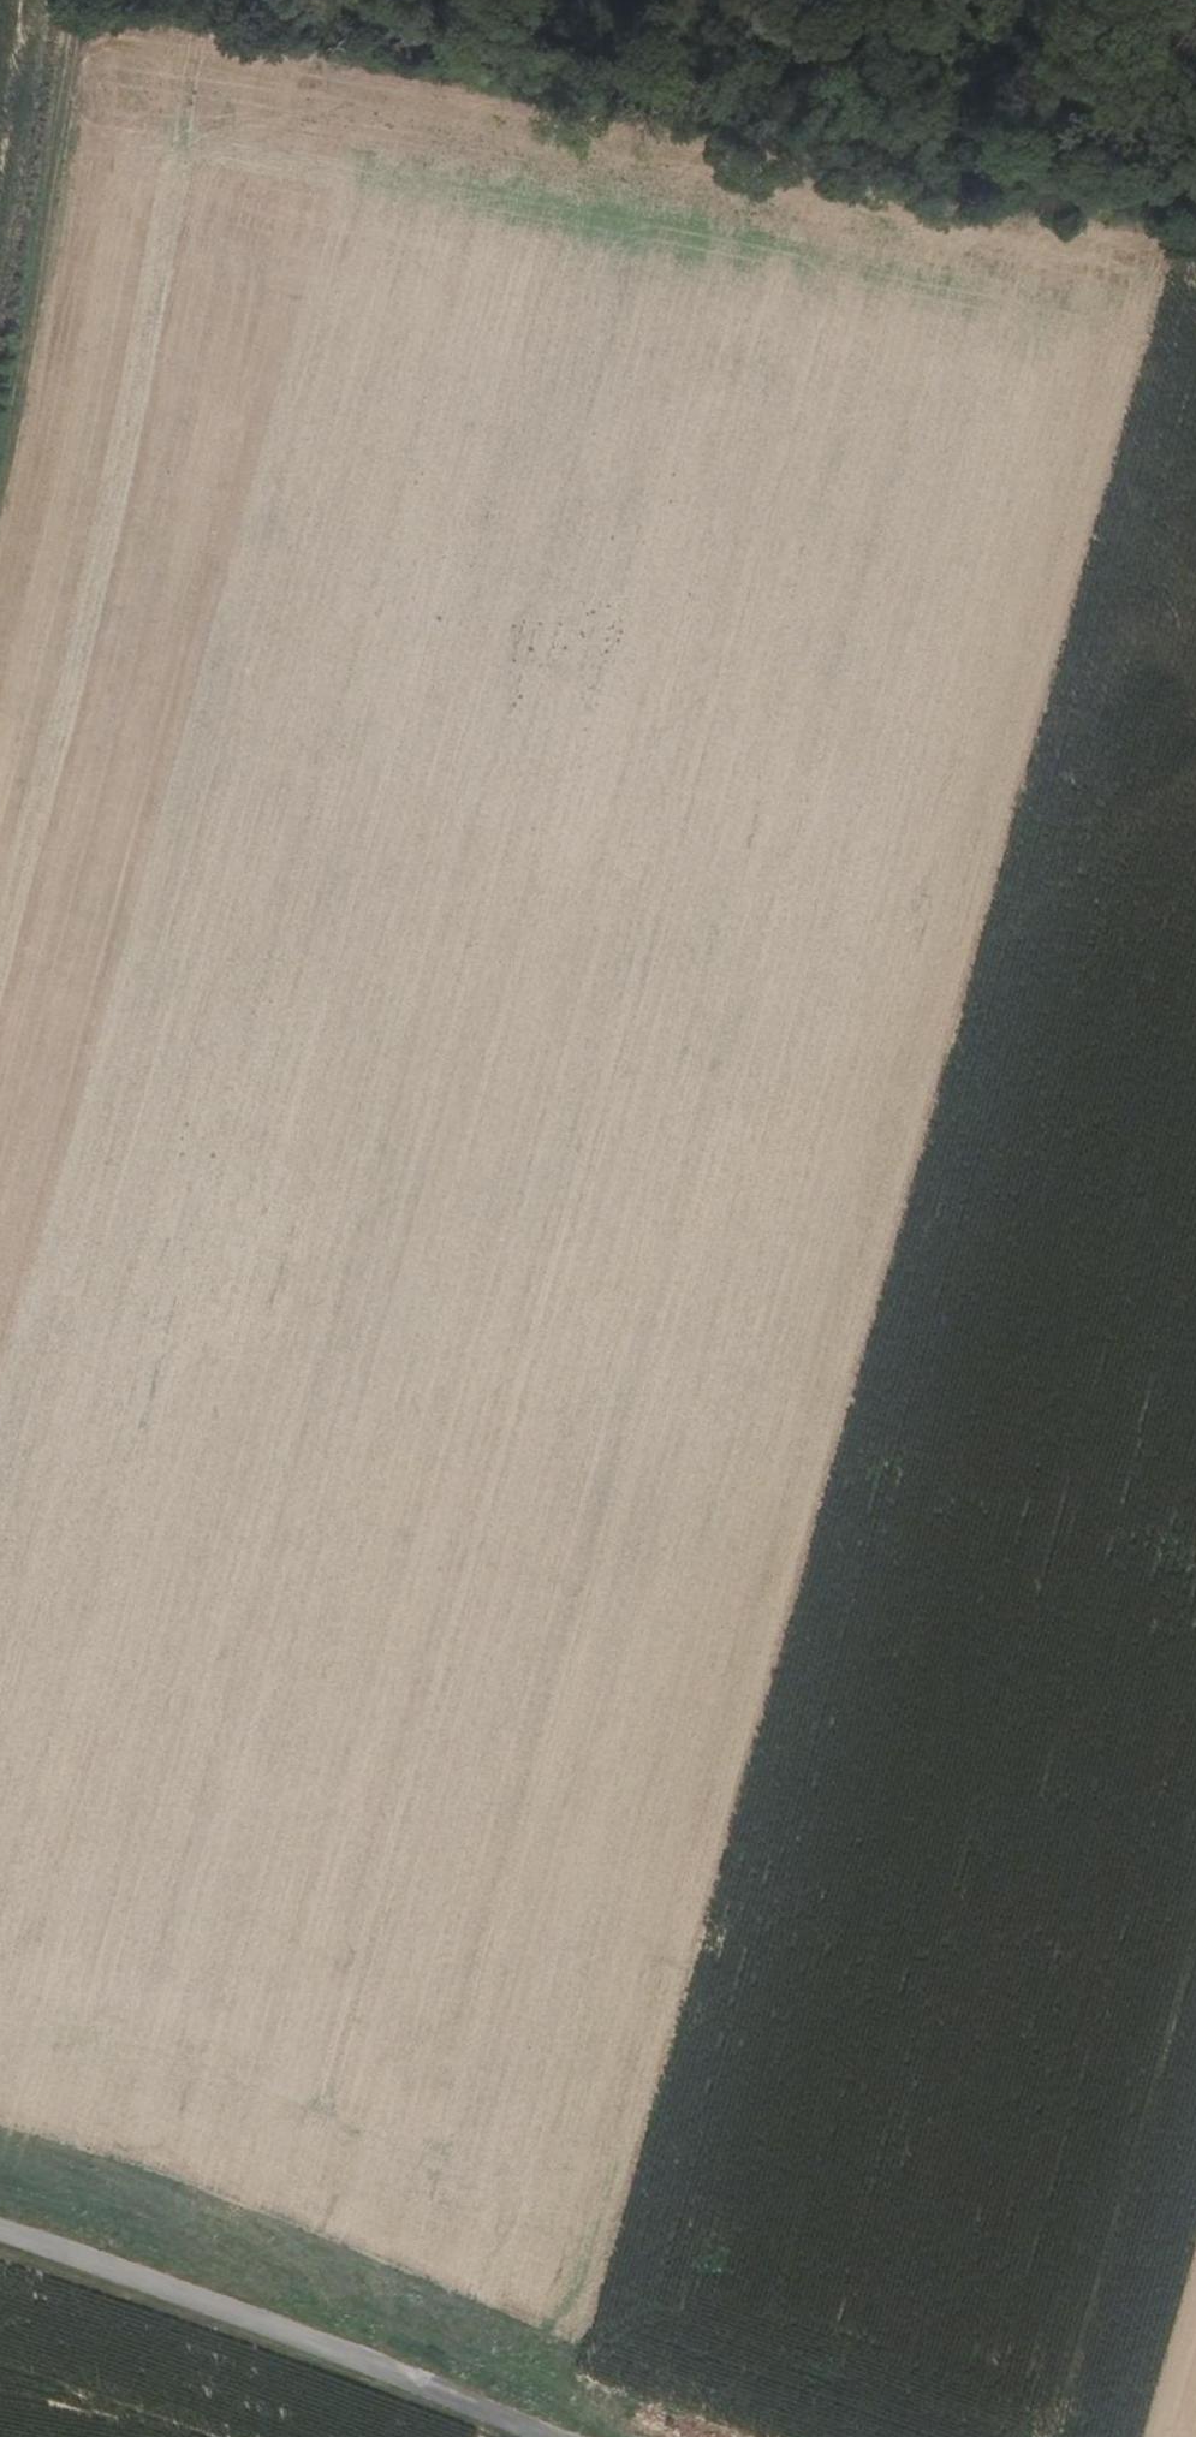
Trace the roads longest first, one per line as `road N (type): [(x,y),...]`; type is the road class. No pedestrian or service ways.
road 1 (track): [(0,2225),(552,2436)]
road 2 (track): [(73,0),(0,411)]

